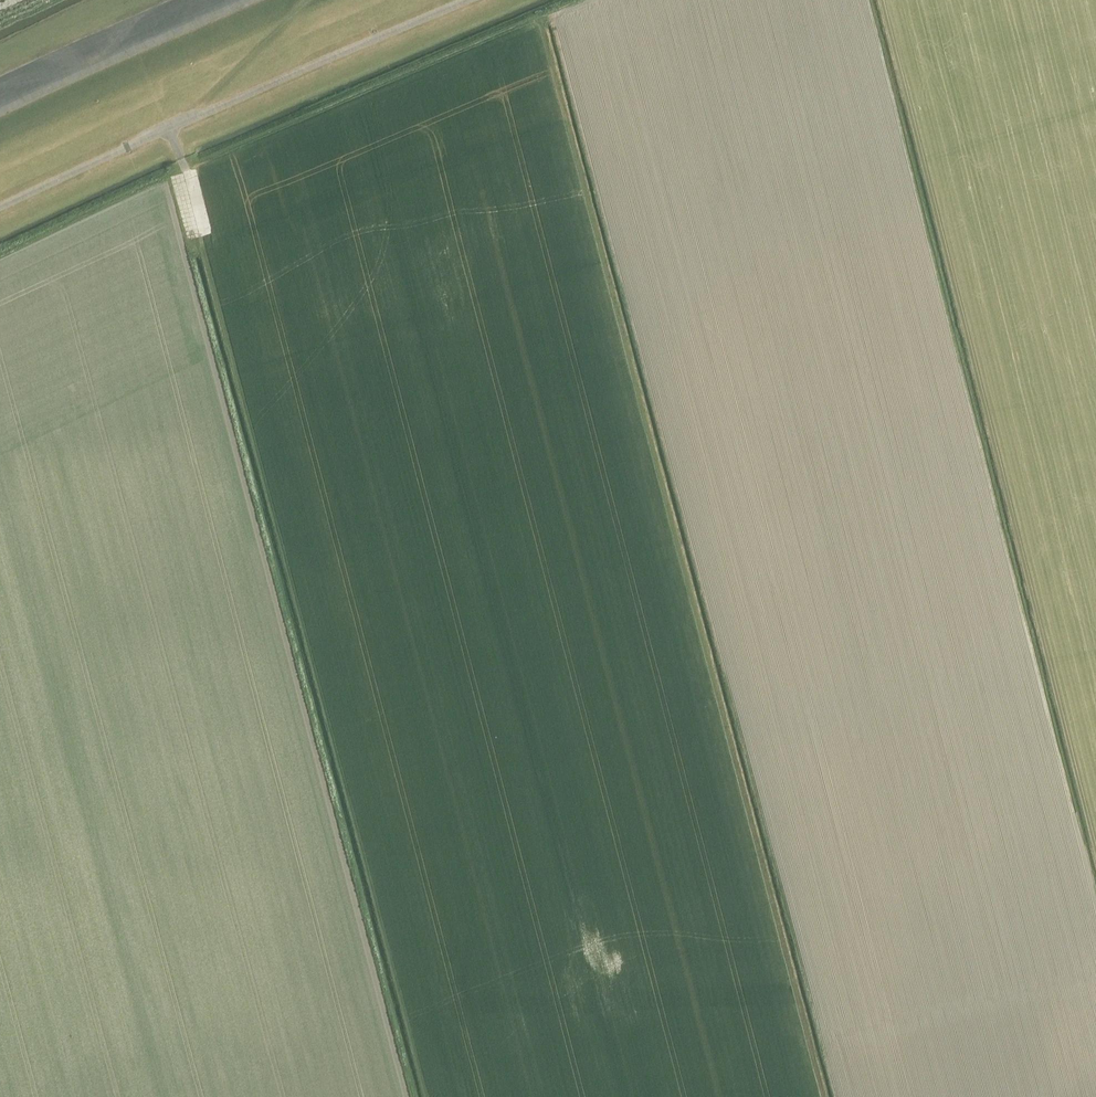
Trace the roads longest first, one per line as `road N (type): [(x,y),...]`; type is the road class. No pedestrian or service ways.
road 1 (track): [(170,126),(308,0)]

